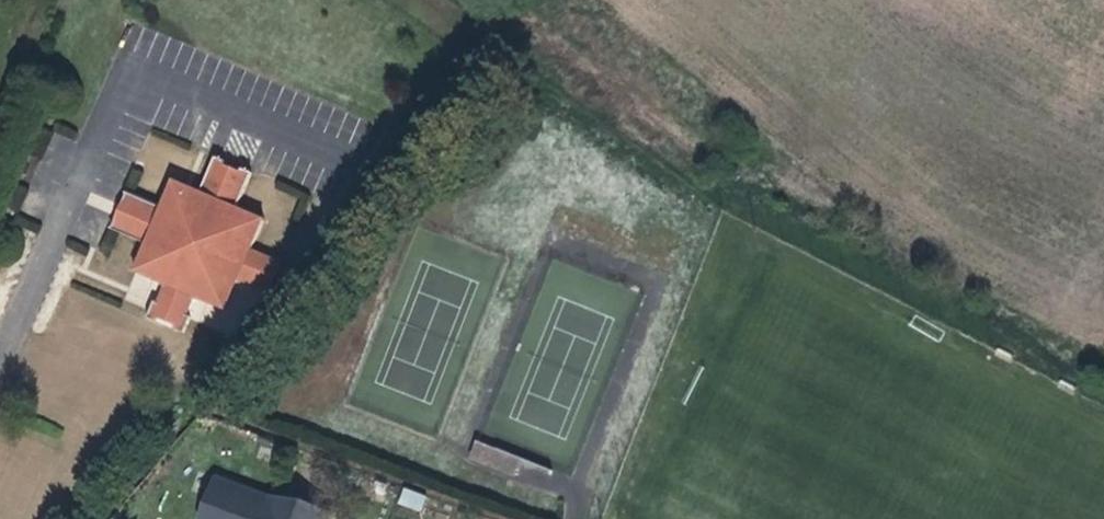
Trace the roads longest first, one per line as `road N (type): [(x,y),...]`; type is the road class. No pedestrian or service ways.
road 1 (track): [(1103,392),(829,245),(474,0)]

